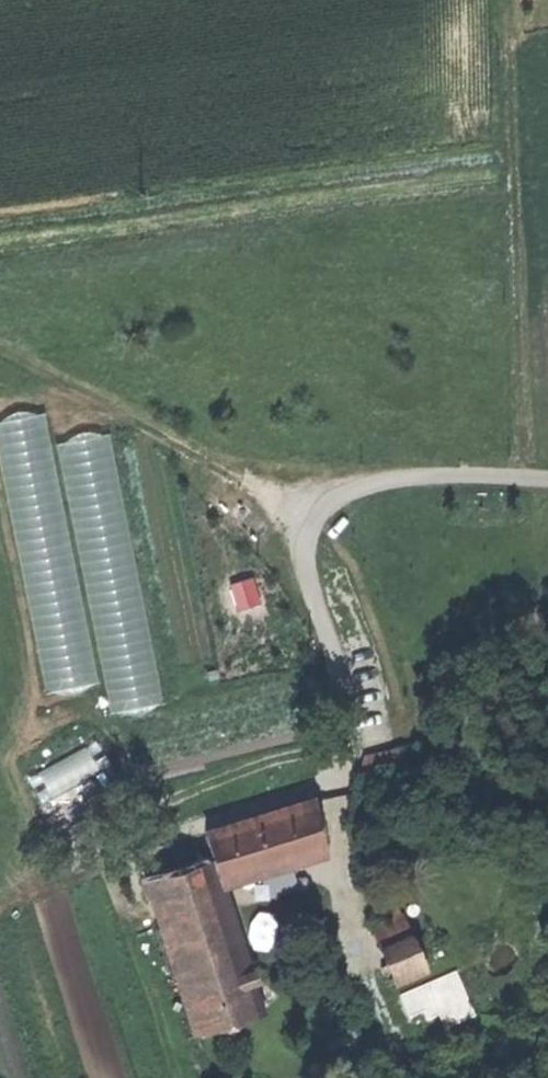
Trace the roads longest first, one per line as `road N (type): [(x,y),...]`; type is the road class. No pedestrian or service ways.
road 1 (track): [(512,0),(532,478)]
road 2 (track): [(0,343),(79,386),(118,428),(252,467),(324,505)]

